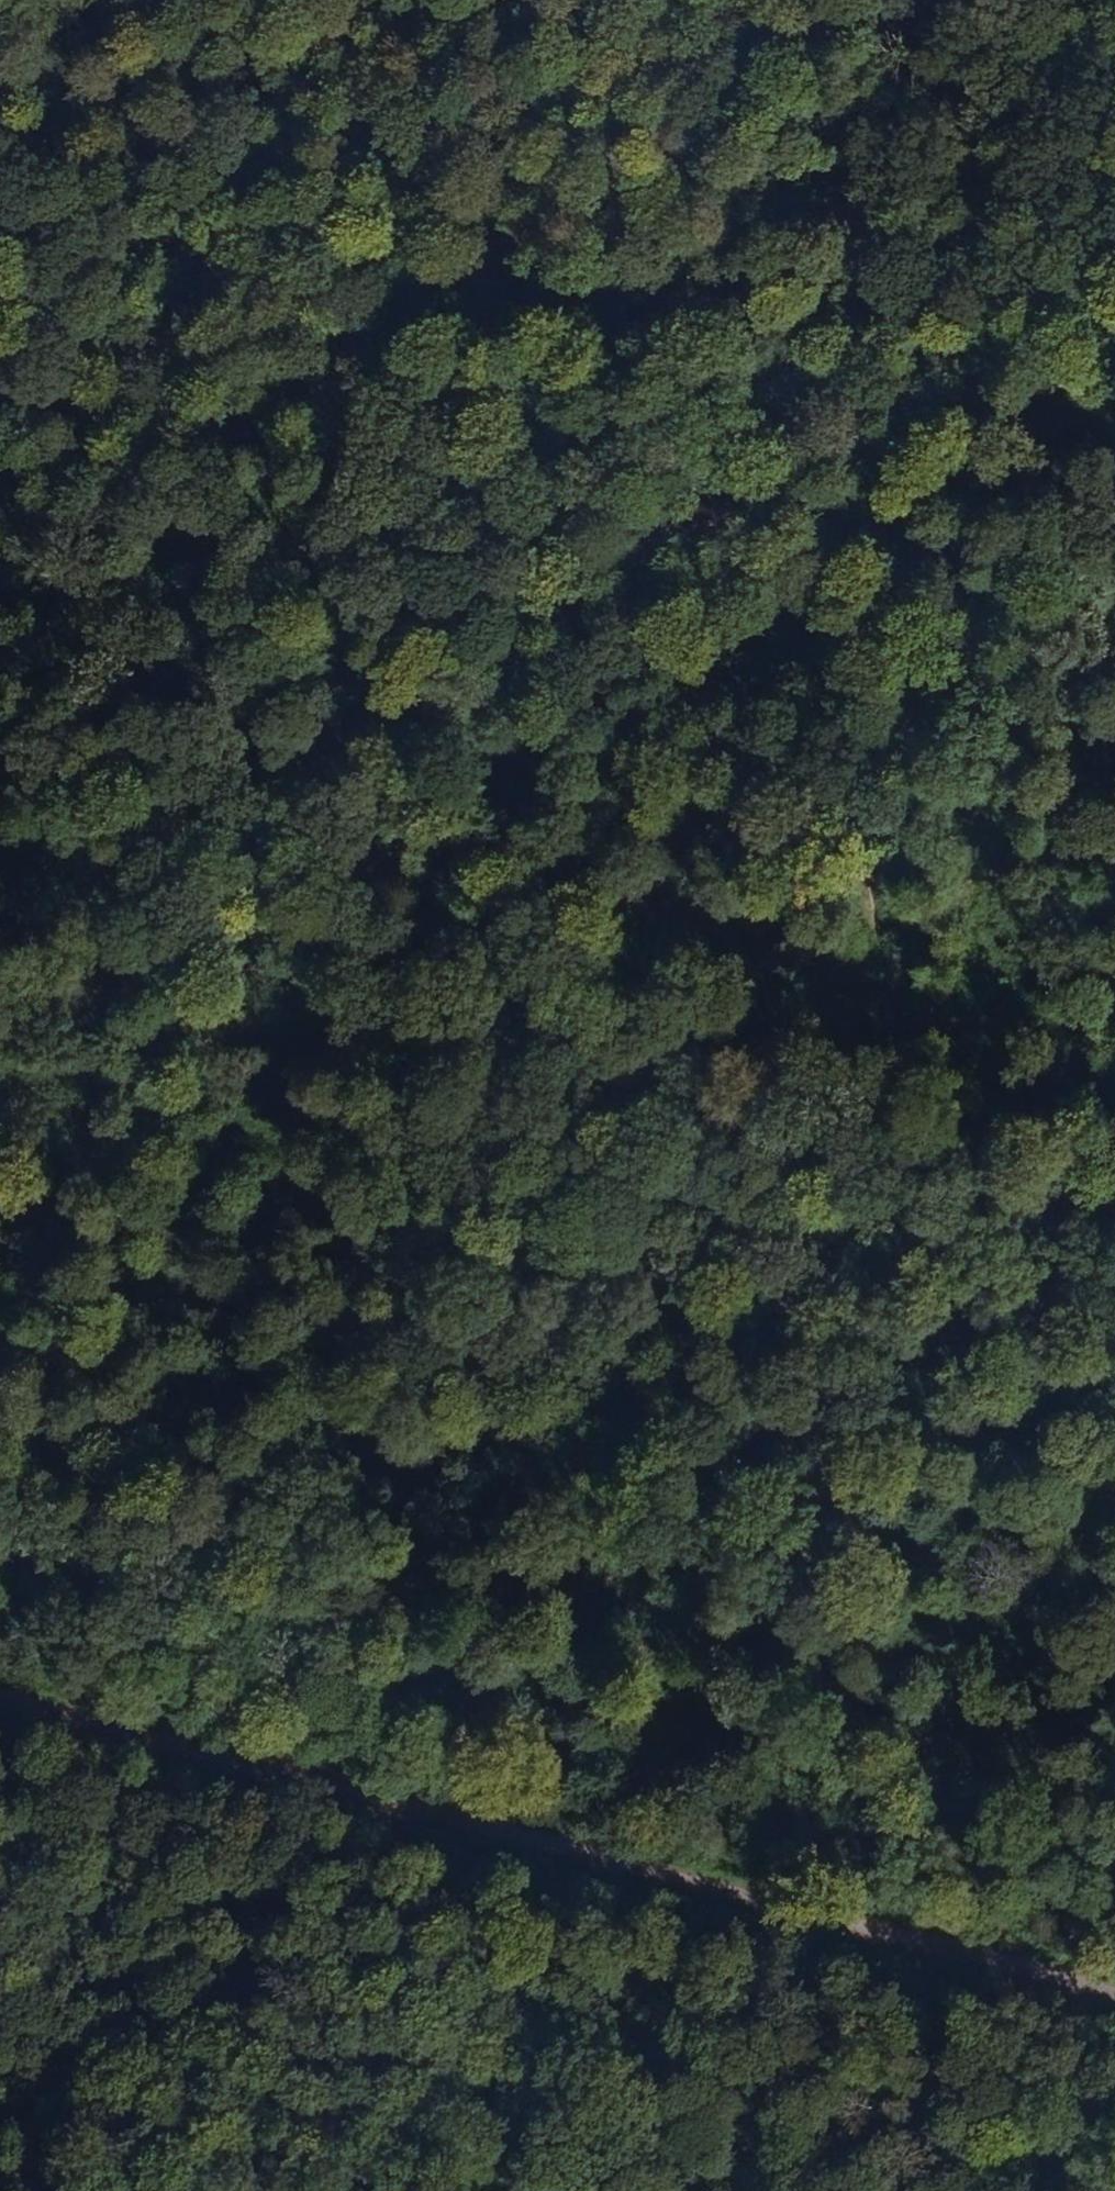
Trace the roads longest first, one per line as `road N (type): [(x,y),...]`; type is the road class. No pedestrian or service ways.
road 1 (track): [(0,1705),(1114,2004)]

